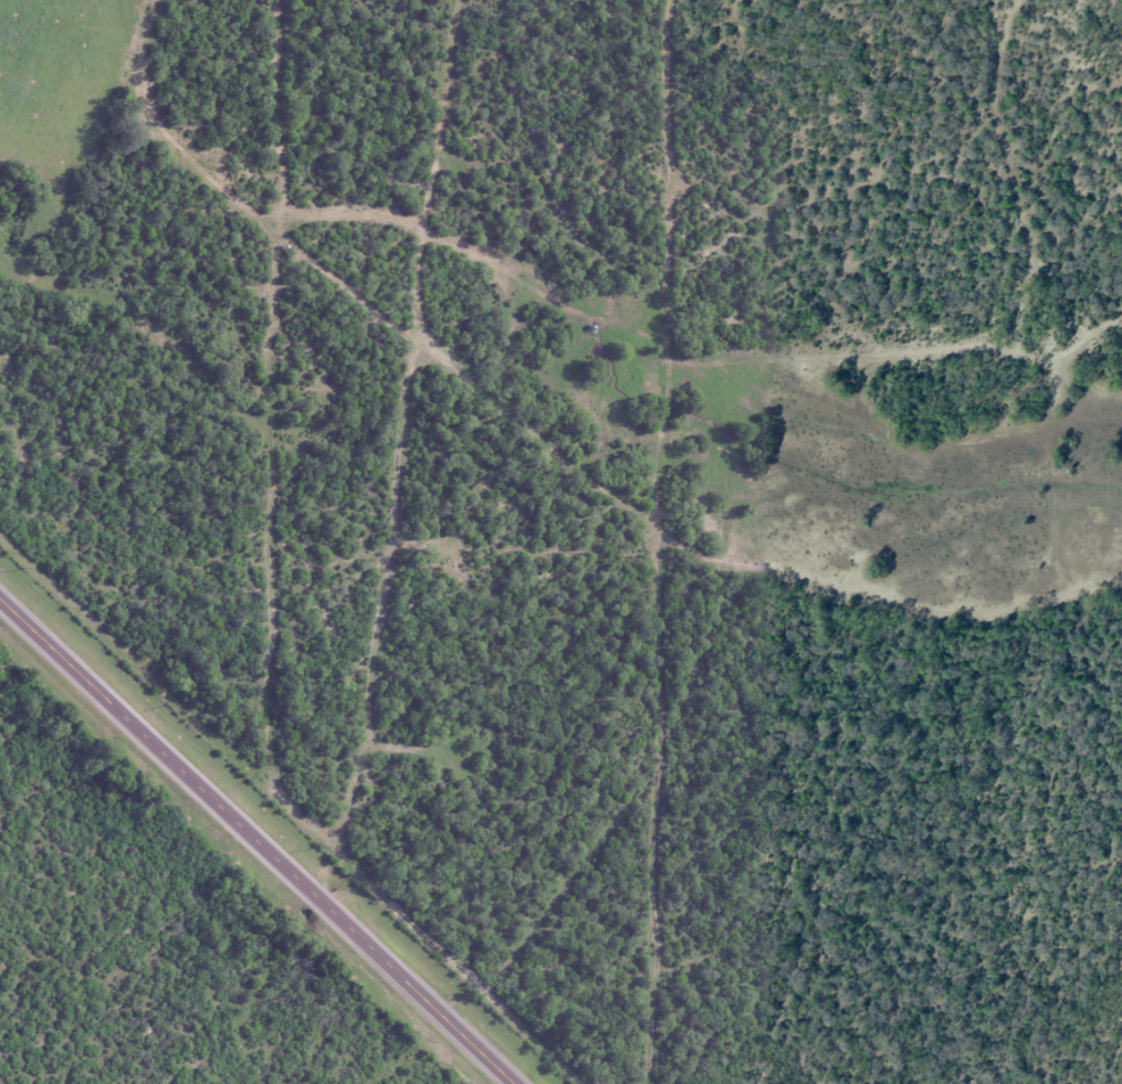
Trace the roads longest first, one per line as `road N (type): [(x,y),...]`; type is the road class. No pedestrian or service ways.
road 1 (primary): [(510,1083),(0,603)]

